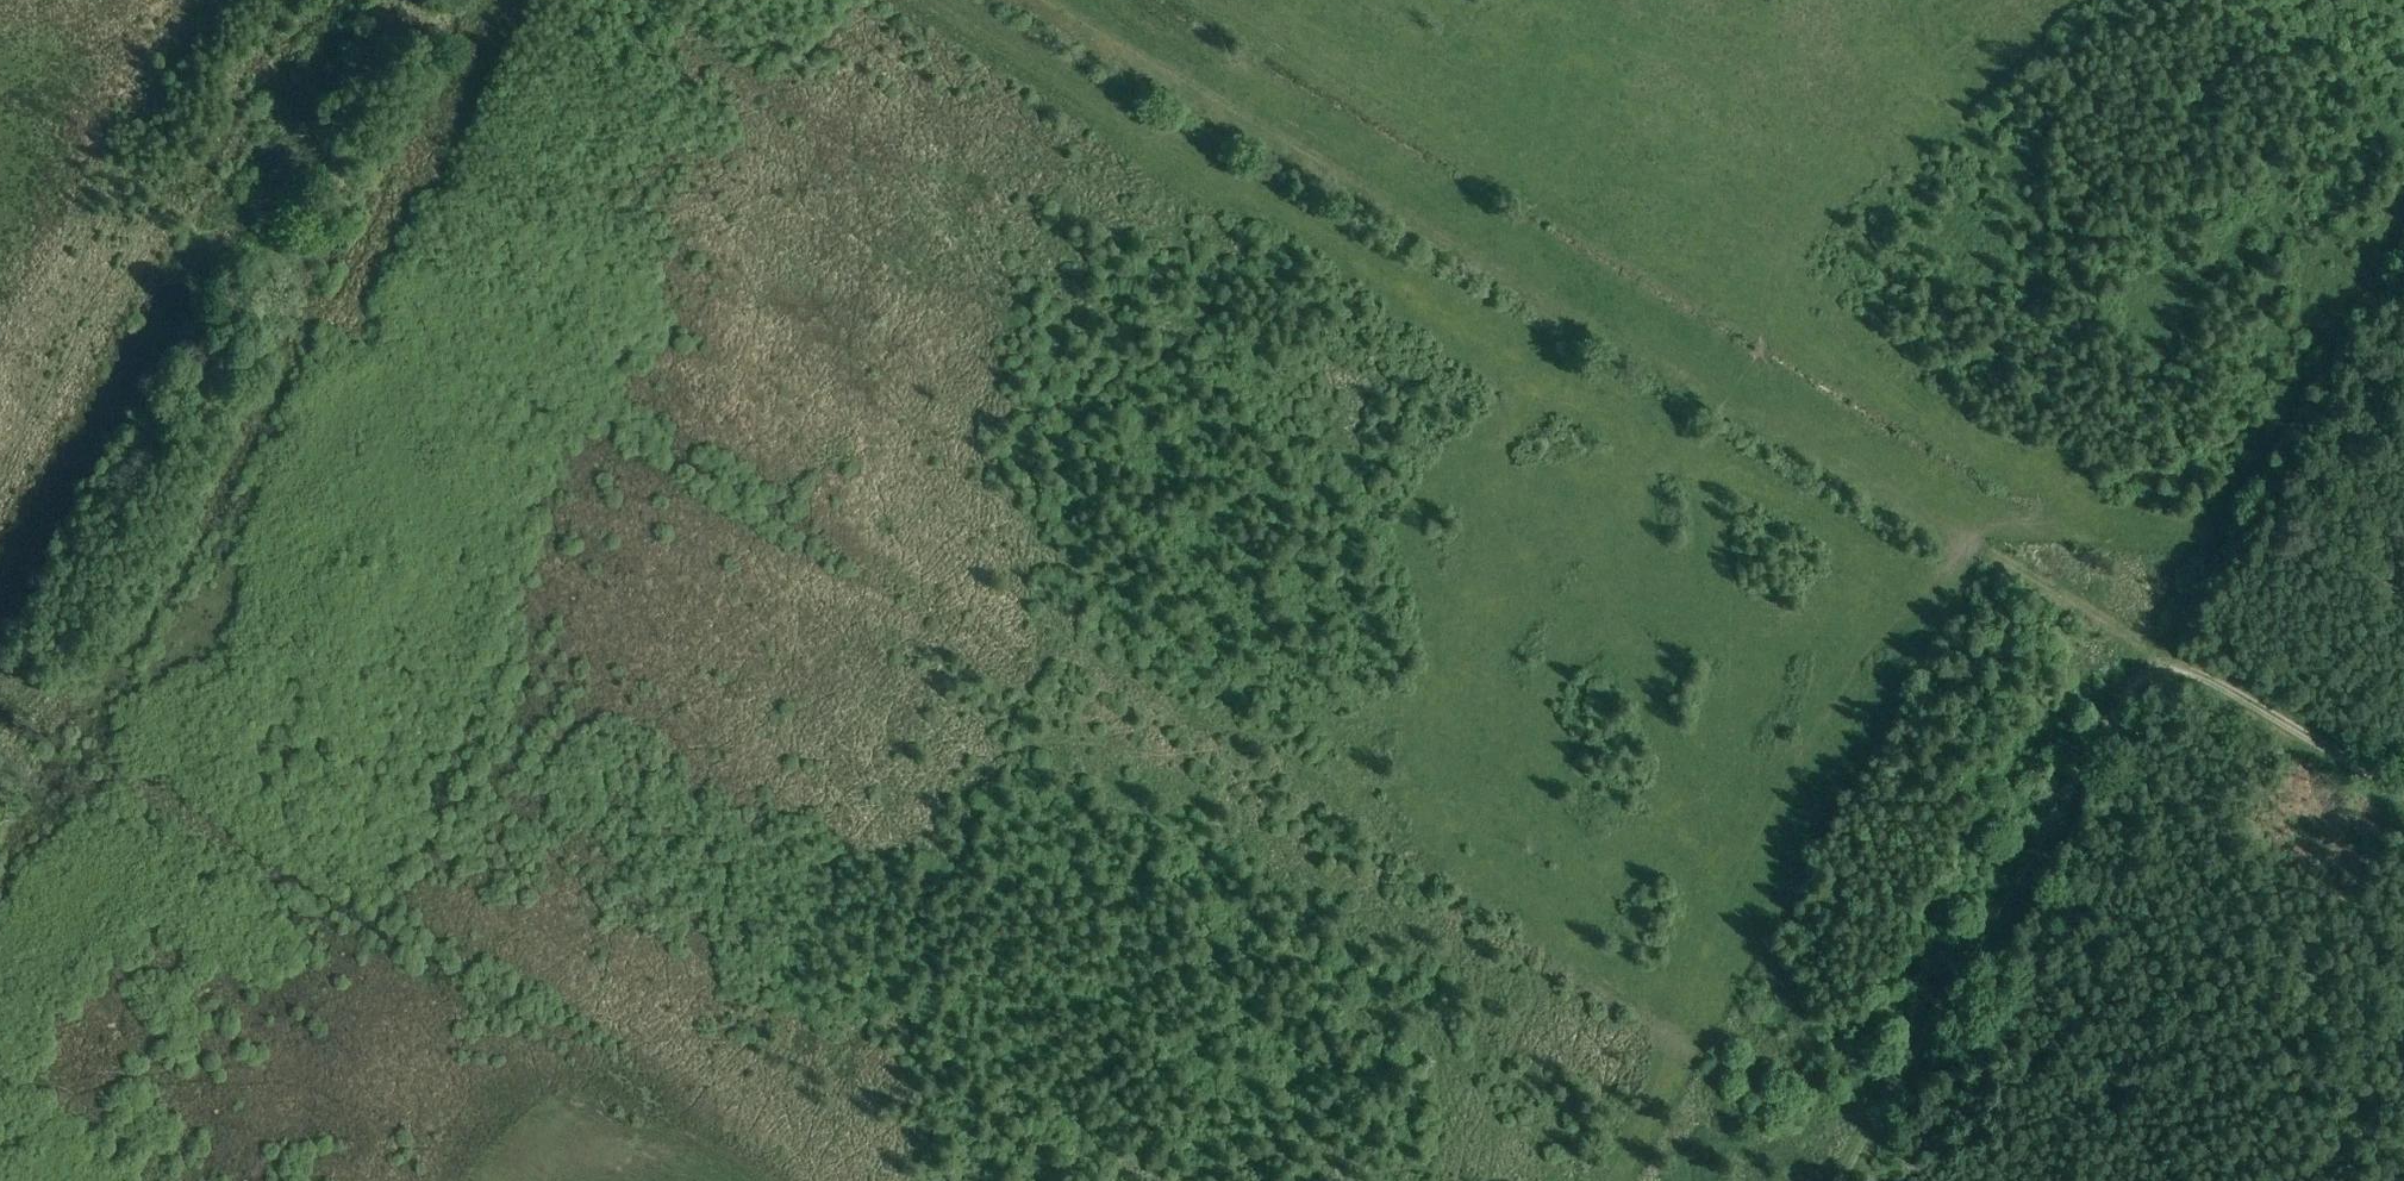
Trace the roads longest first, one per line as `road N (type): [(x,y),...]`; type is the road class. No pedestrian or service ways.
road 1 (track): [(1847,1180),(2153,649)]
road 2 (track): [(2403,794),(2153,649)]
road 3 (track): [(2153,649),(1985,550)]

